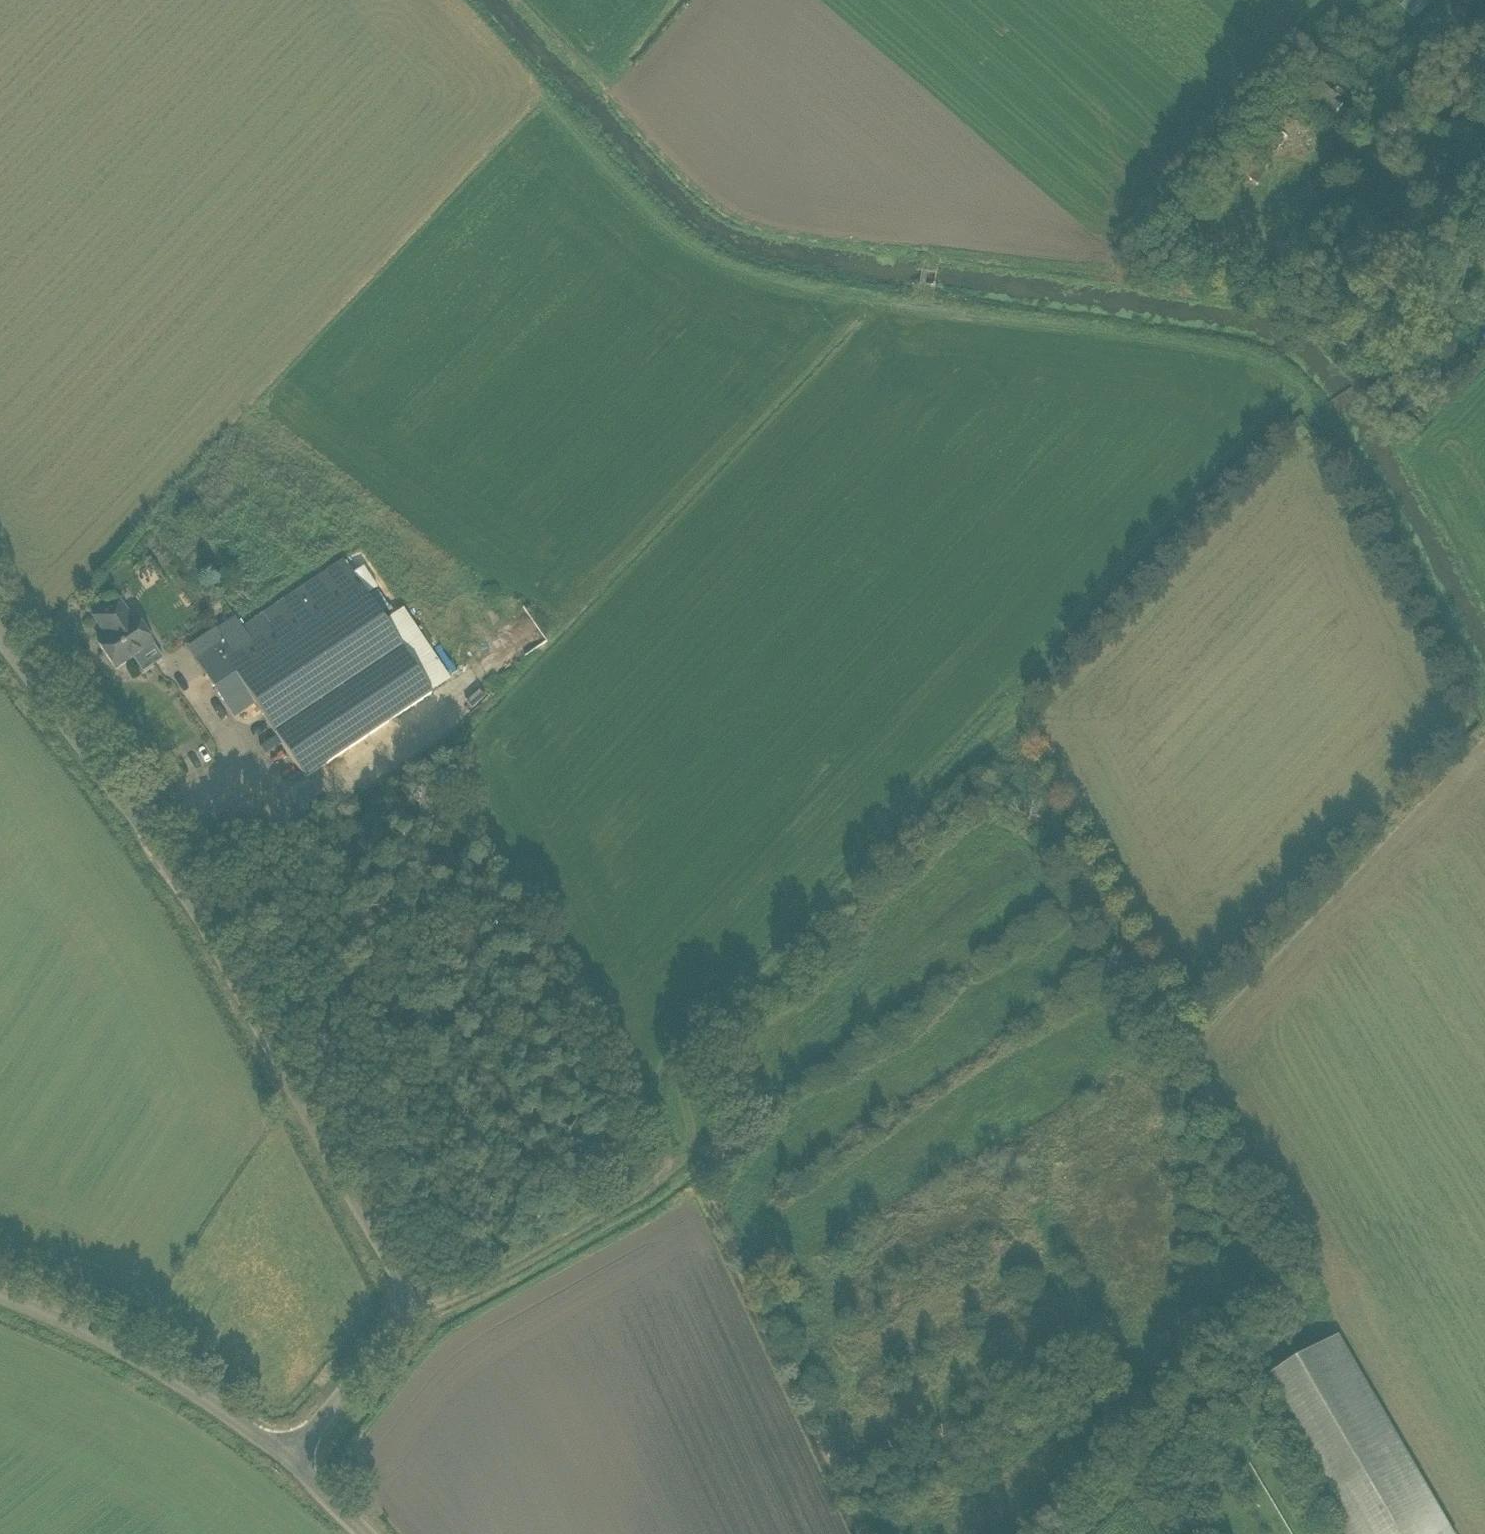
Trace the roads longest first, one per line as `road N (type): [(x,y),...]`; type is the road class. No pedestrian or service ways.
road 1 (unclassified): [(280,1458),(374,1351),(385,1293),(209,964),(80,764),(0,658)]
road 2 (unclassified): [(280,1458),(70,1334),(0,1306)]

